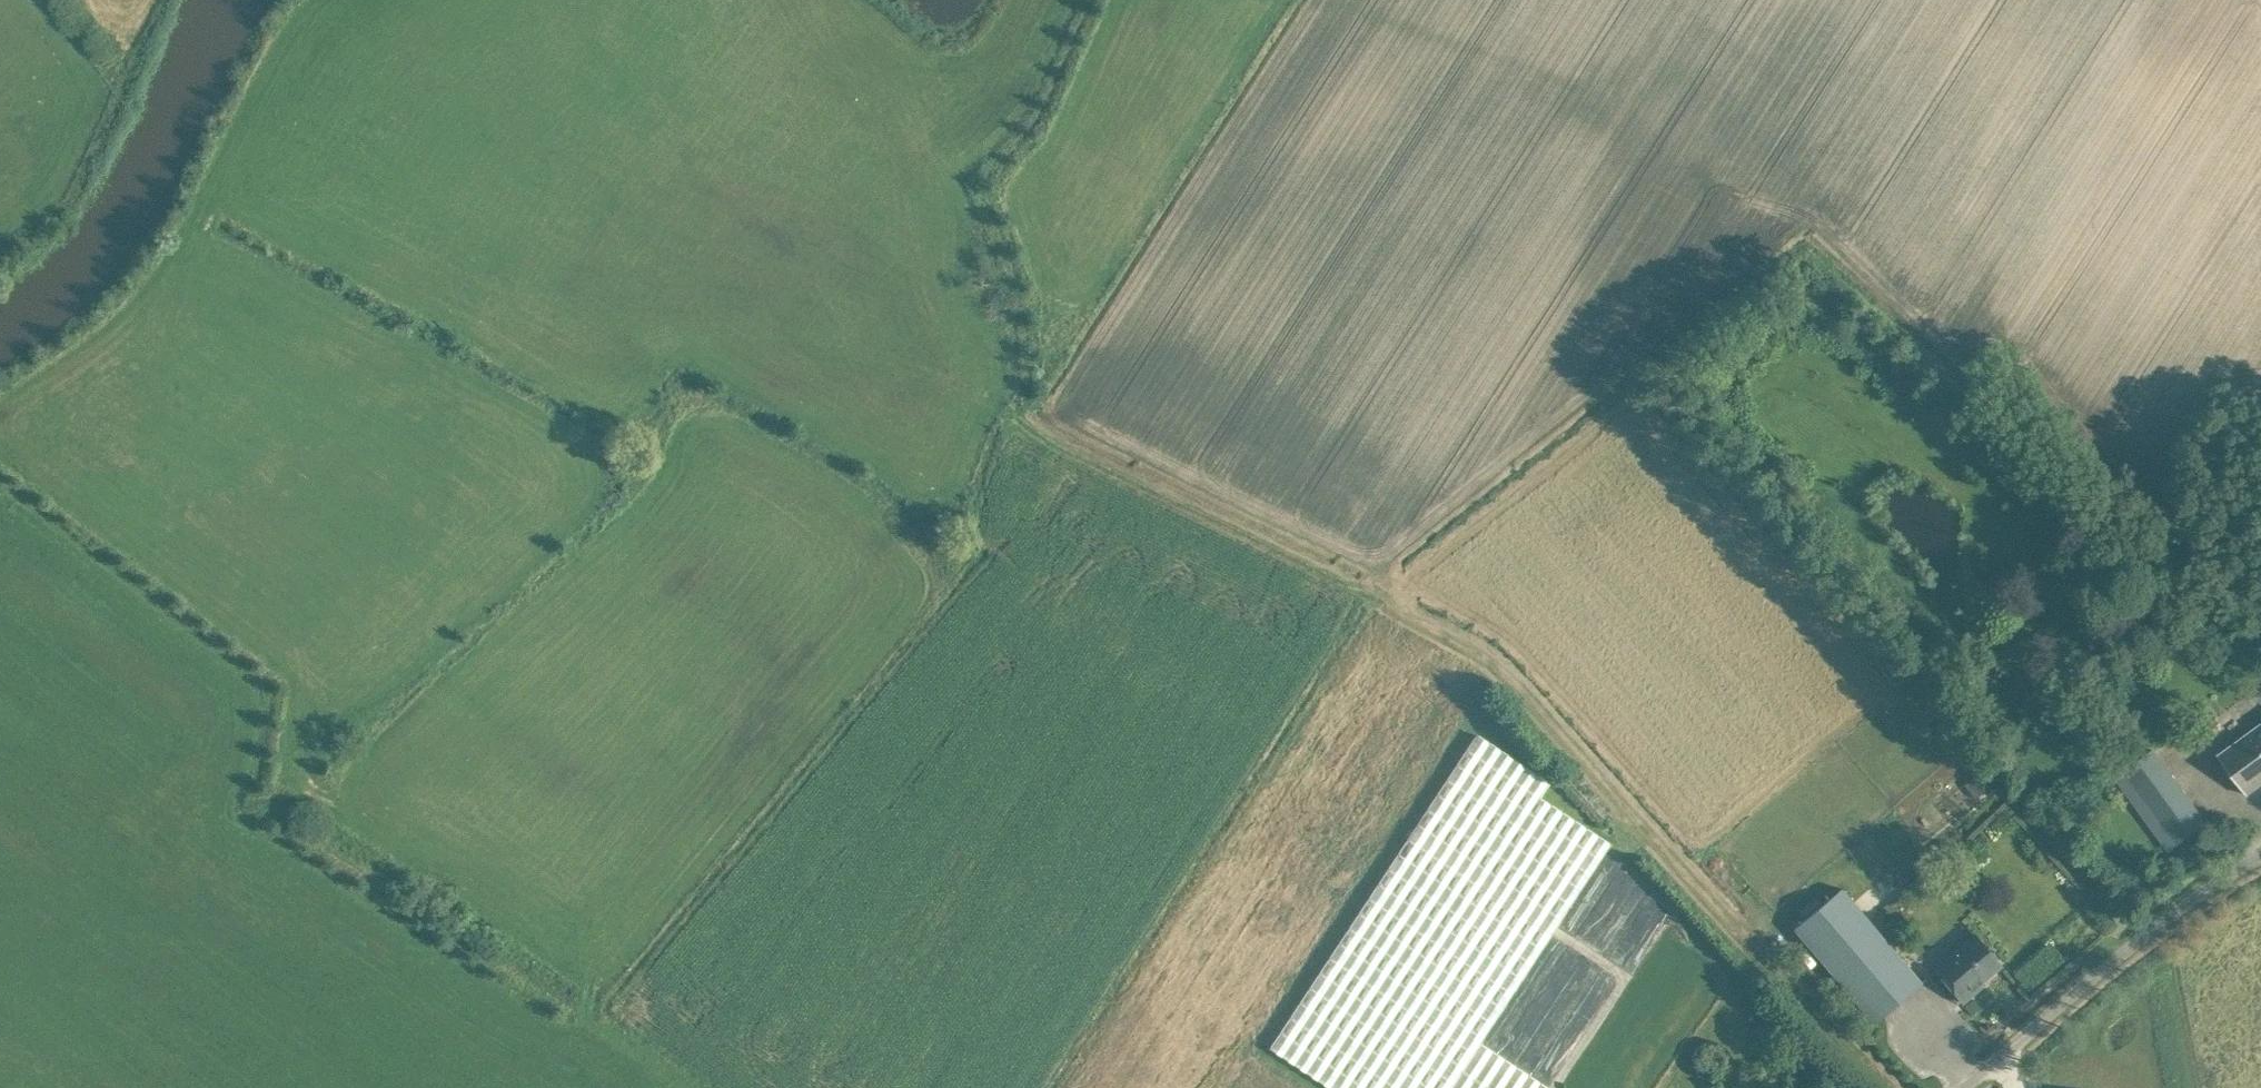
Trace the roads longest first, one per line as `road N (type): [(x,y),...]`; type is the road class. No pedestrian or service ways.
road 1 (track): [(687,1087),(288,833)]
road 2 (unclassified): [(1963,1087),(2209,883),(2260,855)]

